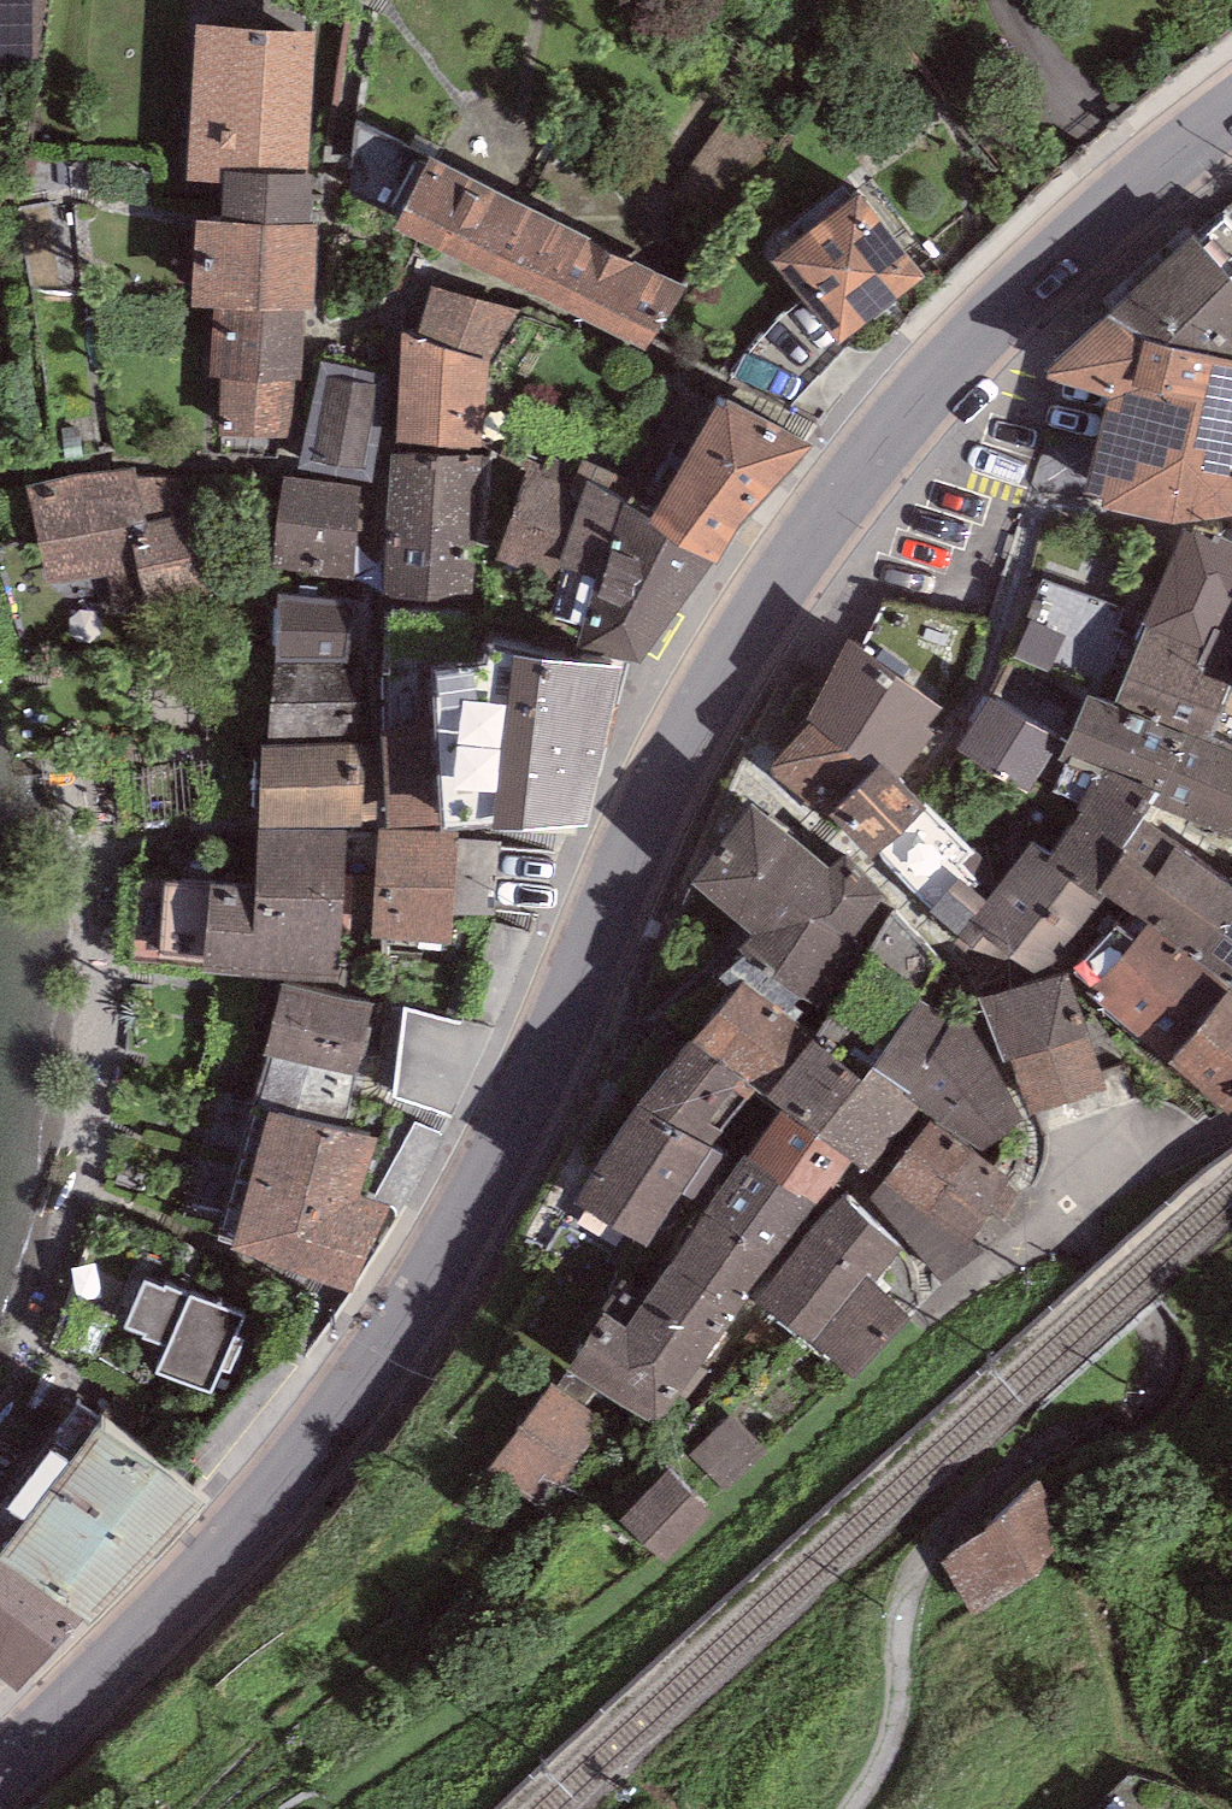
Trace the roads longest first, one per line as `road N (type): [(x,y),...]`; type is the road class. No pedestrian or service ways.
road 1 (secondary): [(0,1776),(220,1553),(366,1377),(431,1284),(535,1098),(600,924),(682,745),(784,567),(930,386),(1135,187),(1231,112)]
road 2 (residential): [(1231,1119),(1106,1209)]

